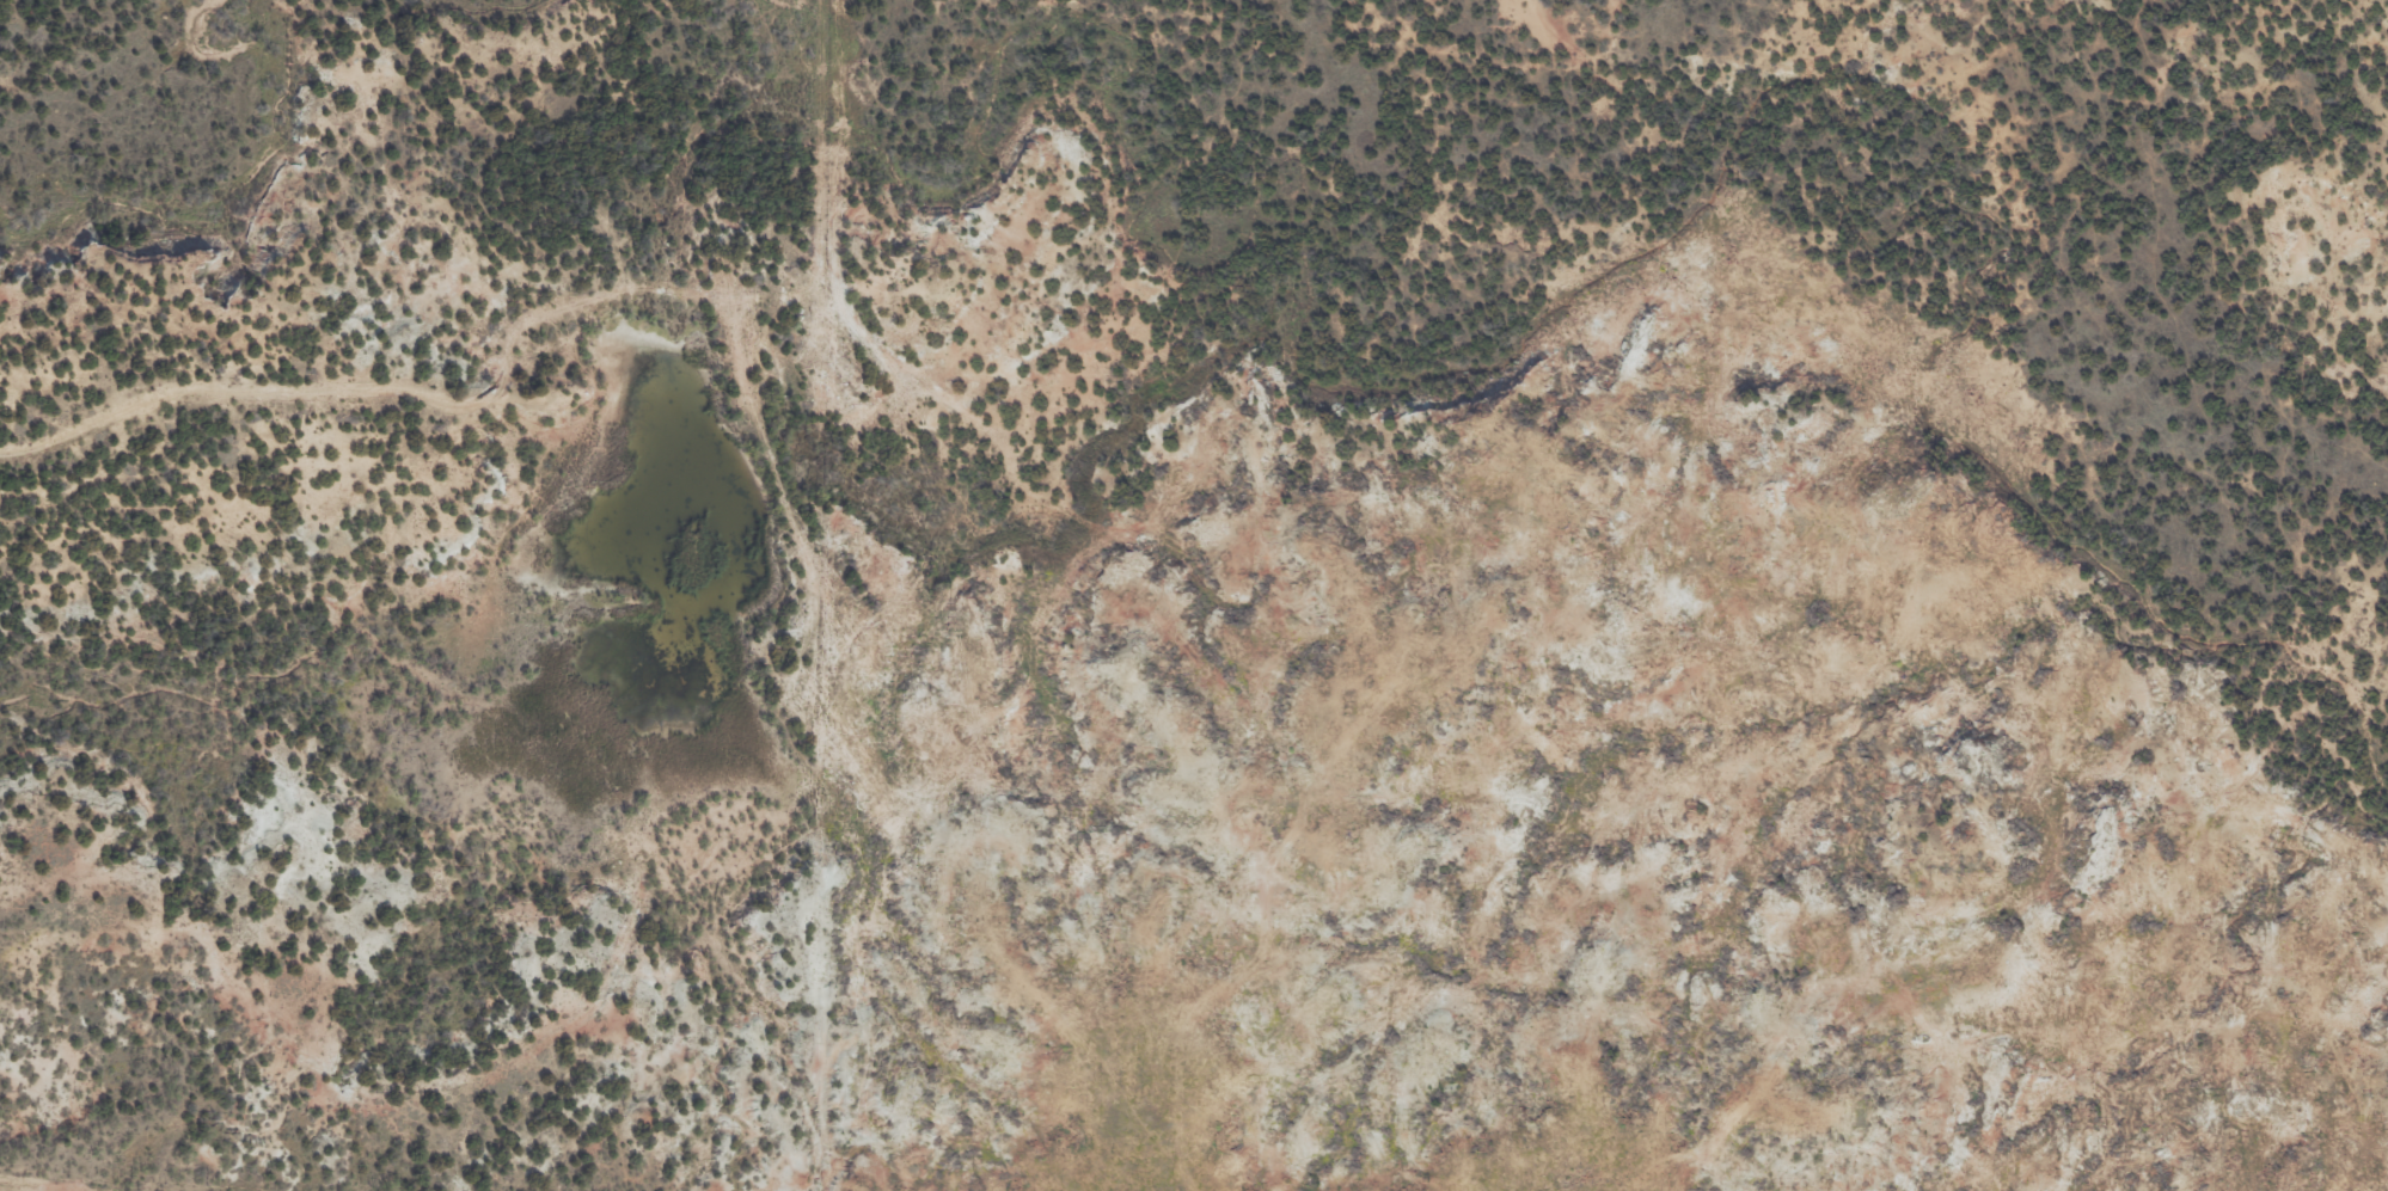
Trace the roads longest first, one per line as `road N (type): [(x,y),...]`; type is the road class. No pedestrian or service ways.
road 1 (residential): [(0,1161),(255,1190)]

